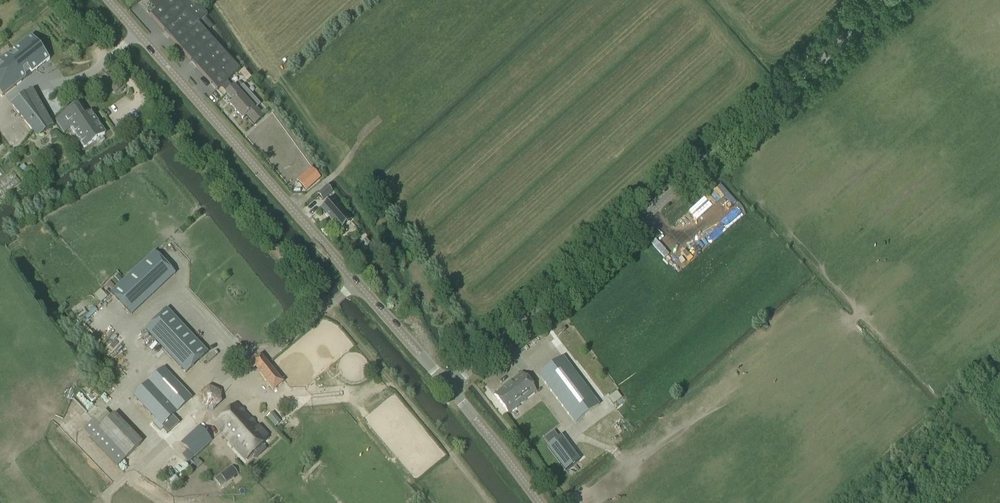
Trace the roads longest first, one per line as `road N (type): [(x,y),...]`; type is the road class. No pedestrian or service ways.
road 1 (tertiary): [(449,387),(890,0)]
road 2 (tertiary): [(449,387),(112,0)]
road 3 (track): [(51,0),(323,311)]
road 4 (track): [(486,502),(329,306)]
road 5 (track): [(362,199),(479,361)]
road 6 (tertiary): [(541,502),(449,387)]
road 7 (track): [(379,119),(338,173),(294,208)]

